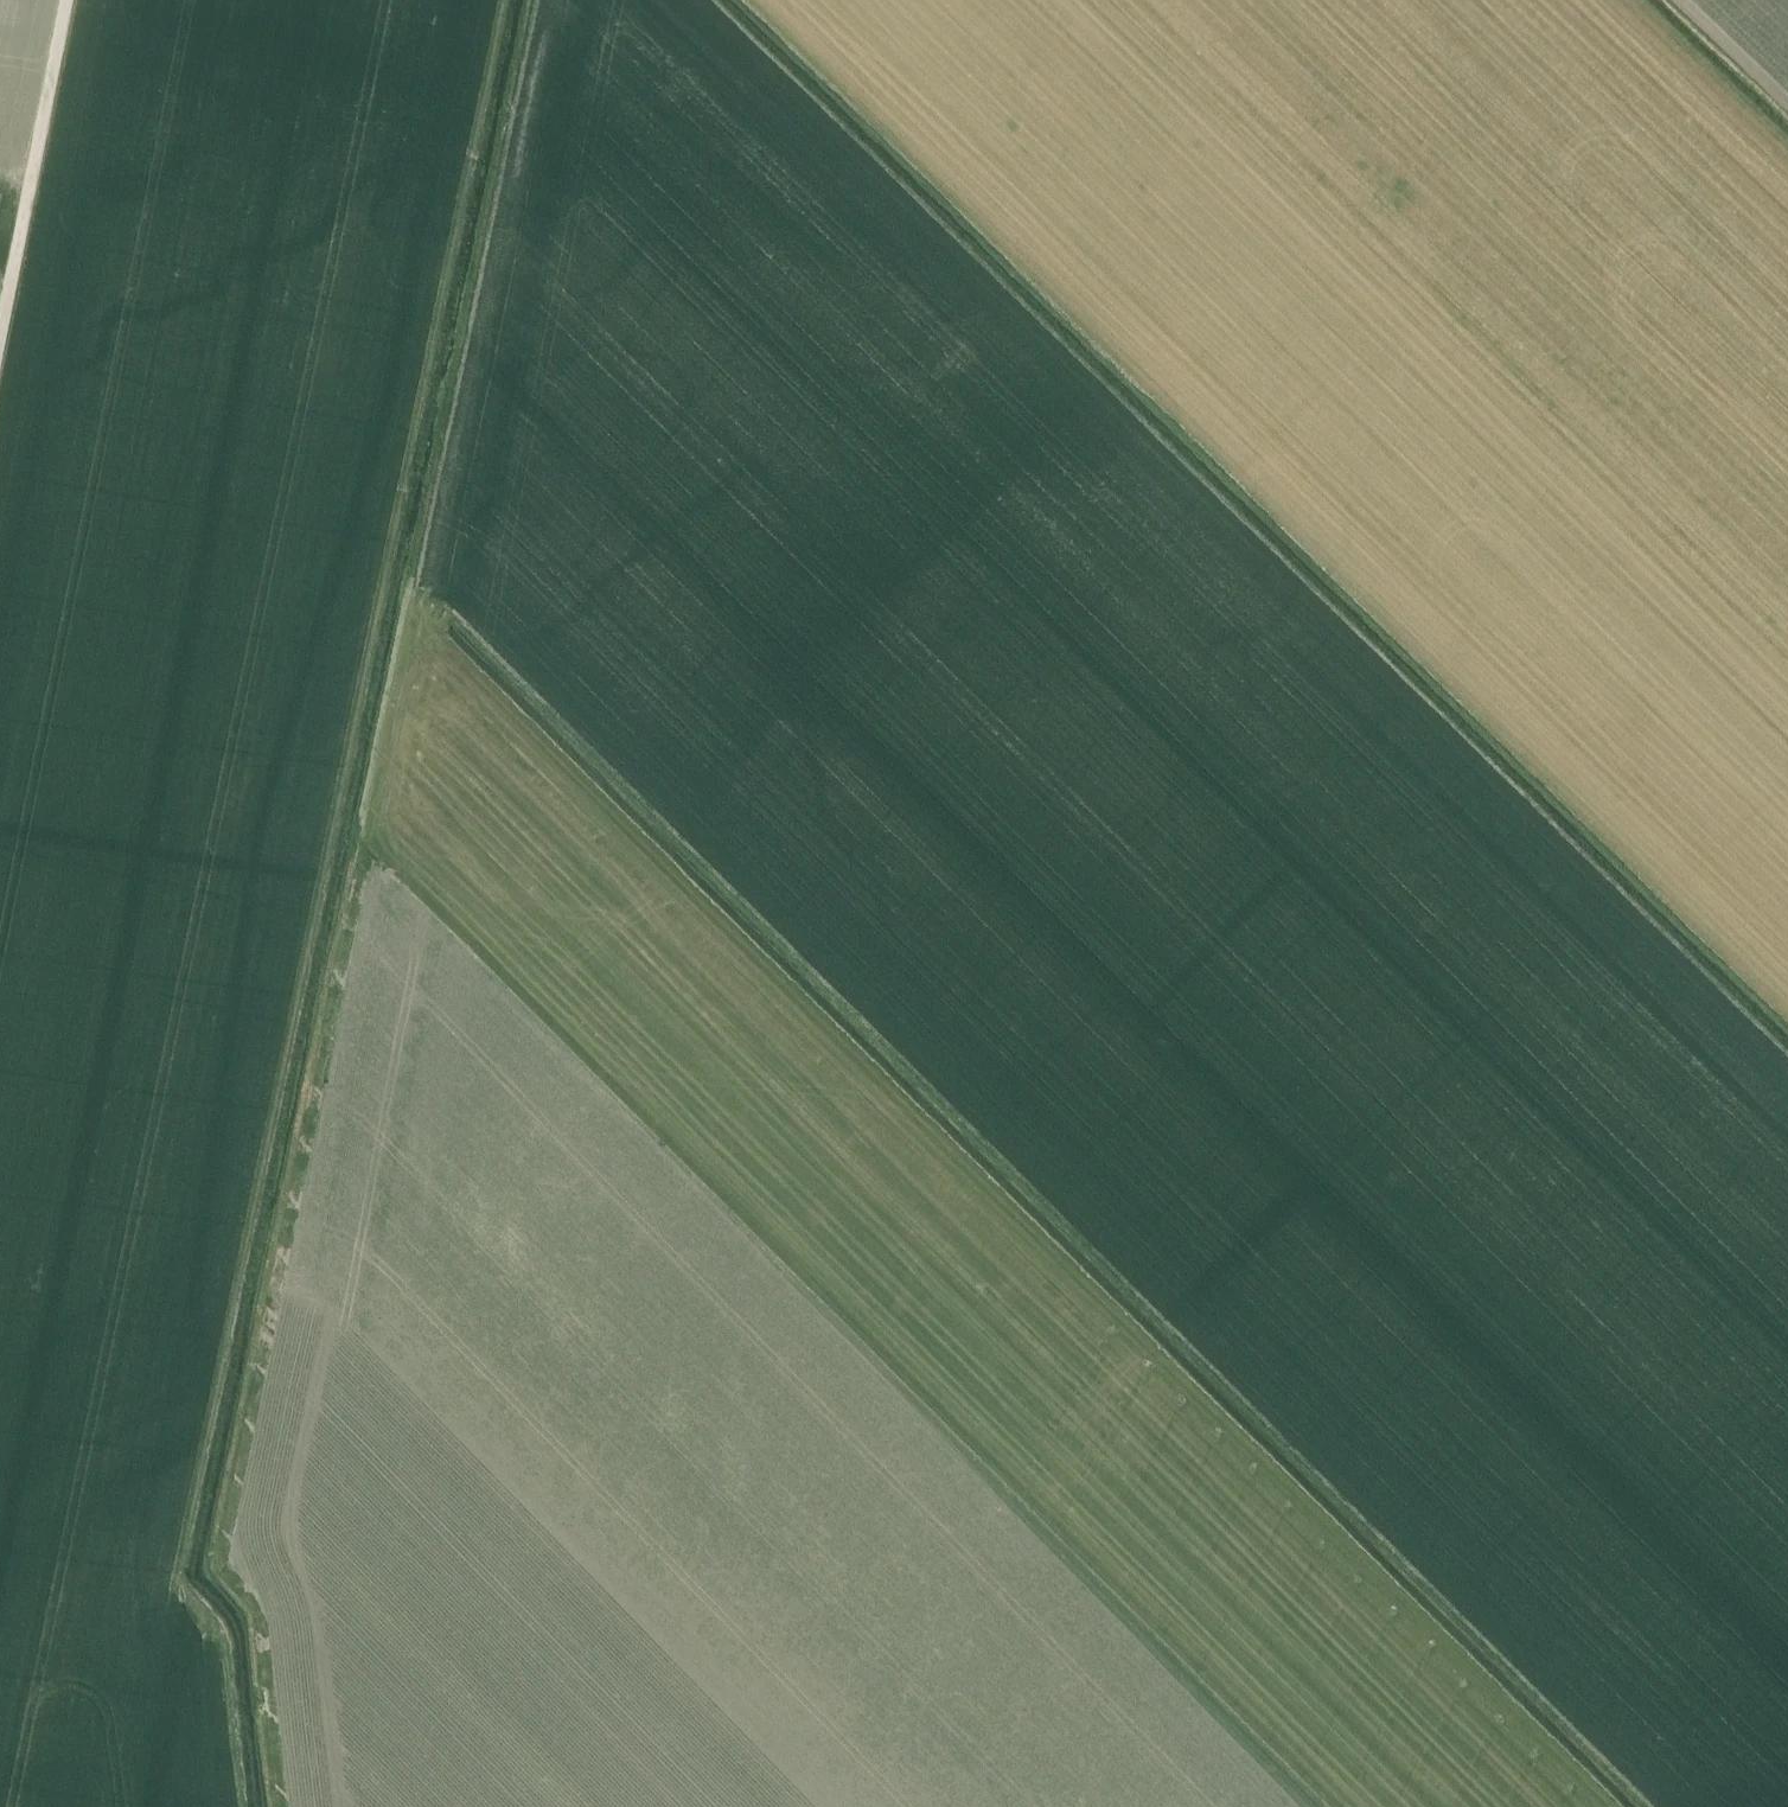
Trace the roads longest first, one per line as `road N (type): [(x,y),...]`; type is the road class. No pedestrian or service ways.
road 1 (track): [(0,341),(68,0)]

